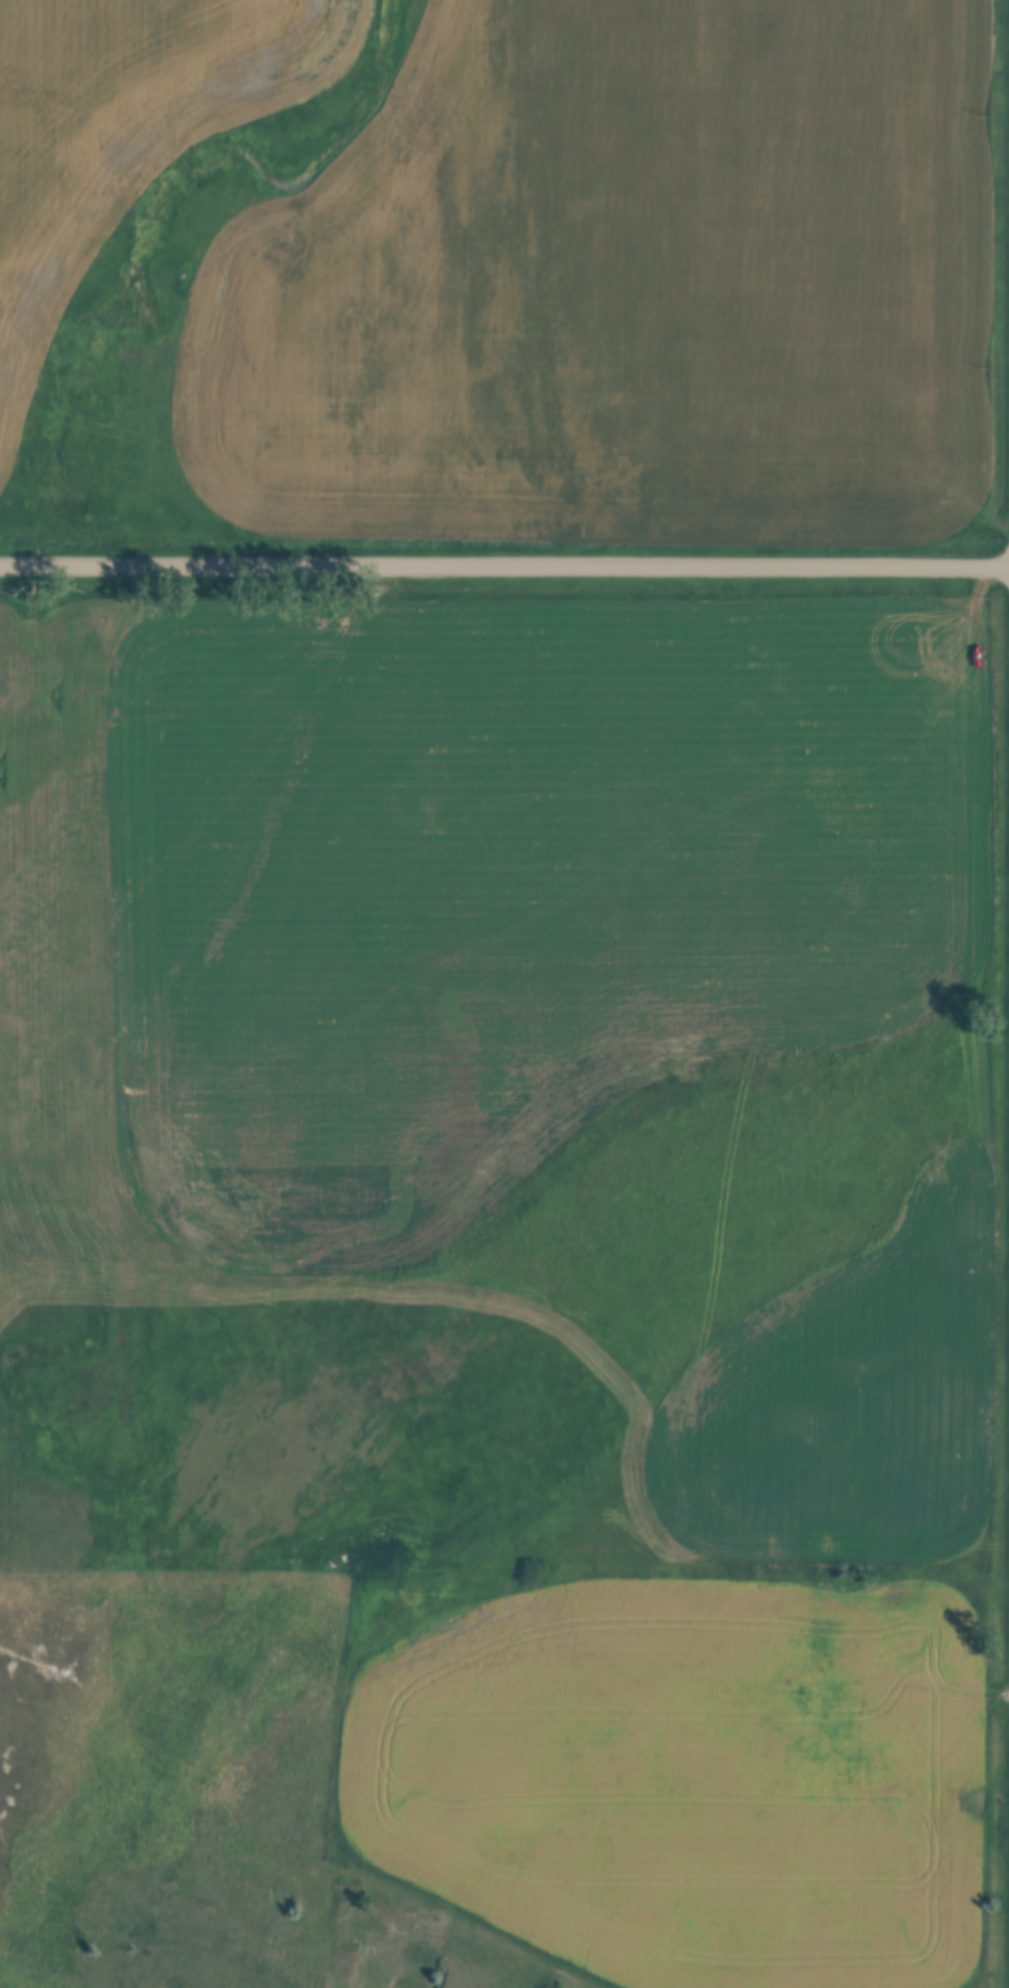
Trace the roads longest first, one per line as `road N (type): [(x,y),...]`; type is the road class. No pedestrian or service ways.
road 1 (residential): [(1008,567),(0,566)]

